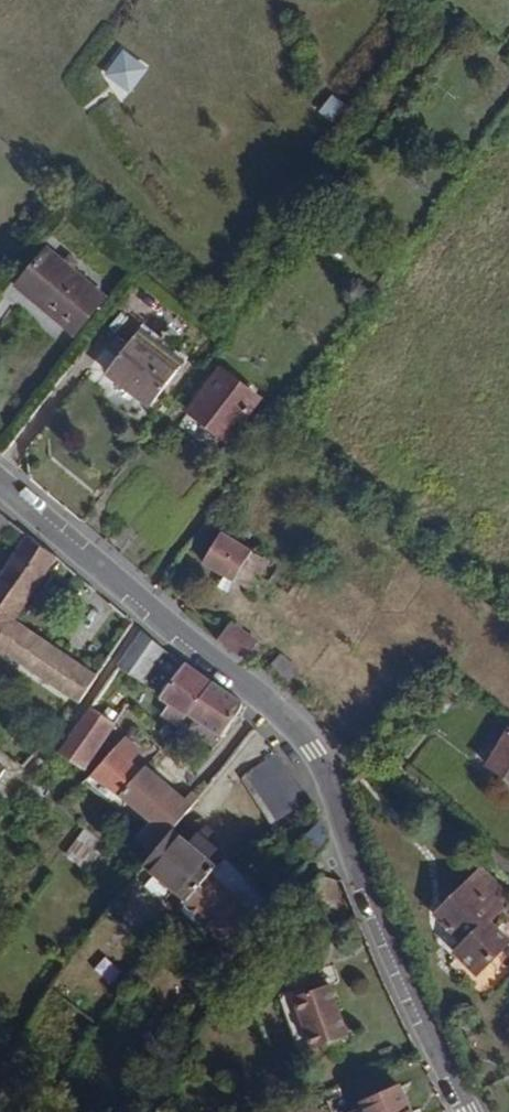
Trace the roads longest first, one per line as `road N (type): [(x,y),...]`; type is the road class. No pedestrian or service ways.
road 1 (residential): [(0,479),(278,708),(314,752),(466,1111)]

